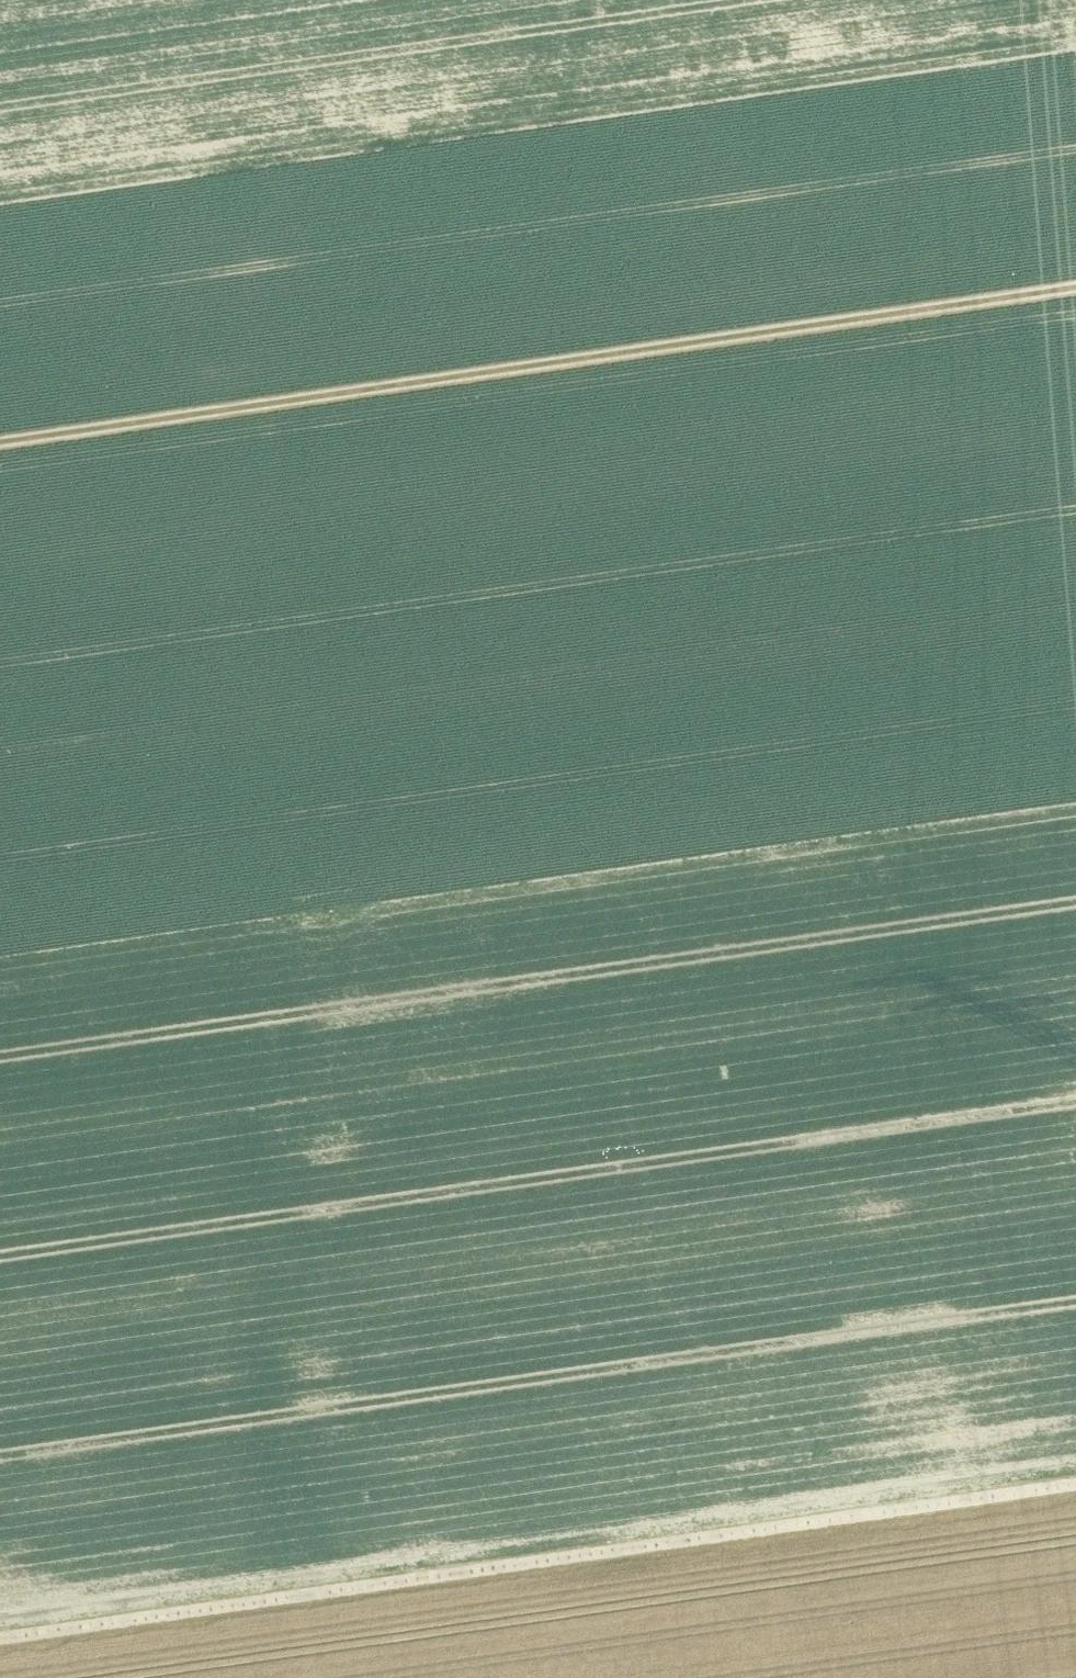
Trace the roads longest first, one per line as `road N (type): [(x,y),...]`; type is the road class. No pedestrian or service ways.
road 1 (track): [(0,1635),(1075,1478)]
road 2 (track): [(0,443),(1075,290)]

